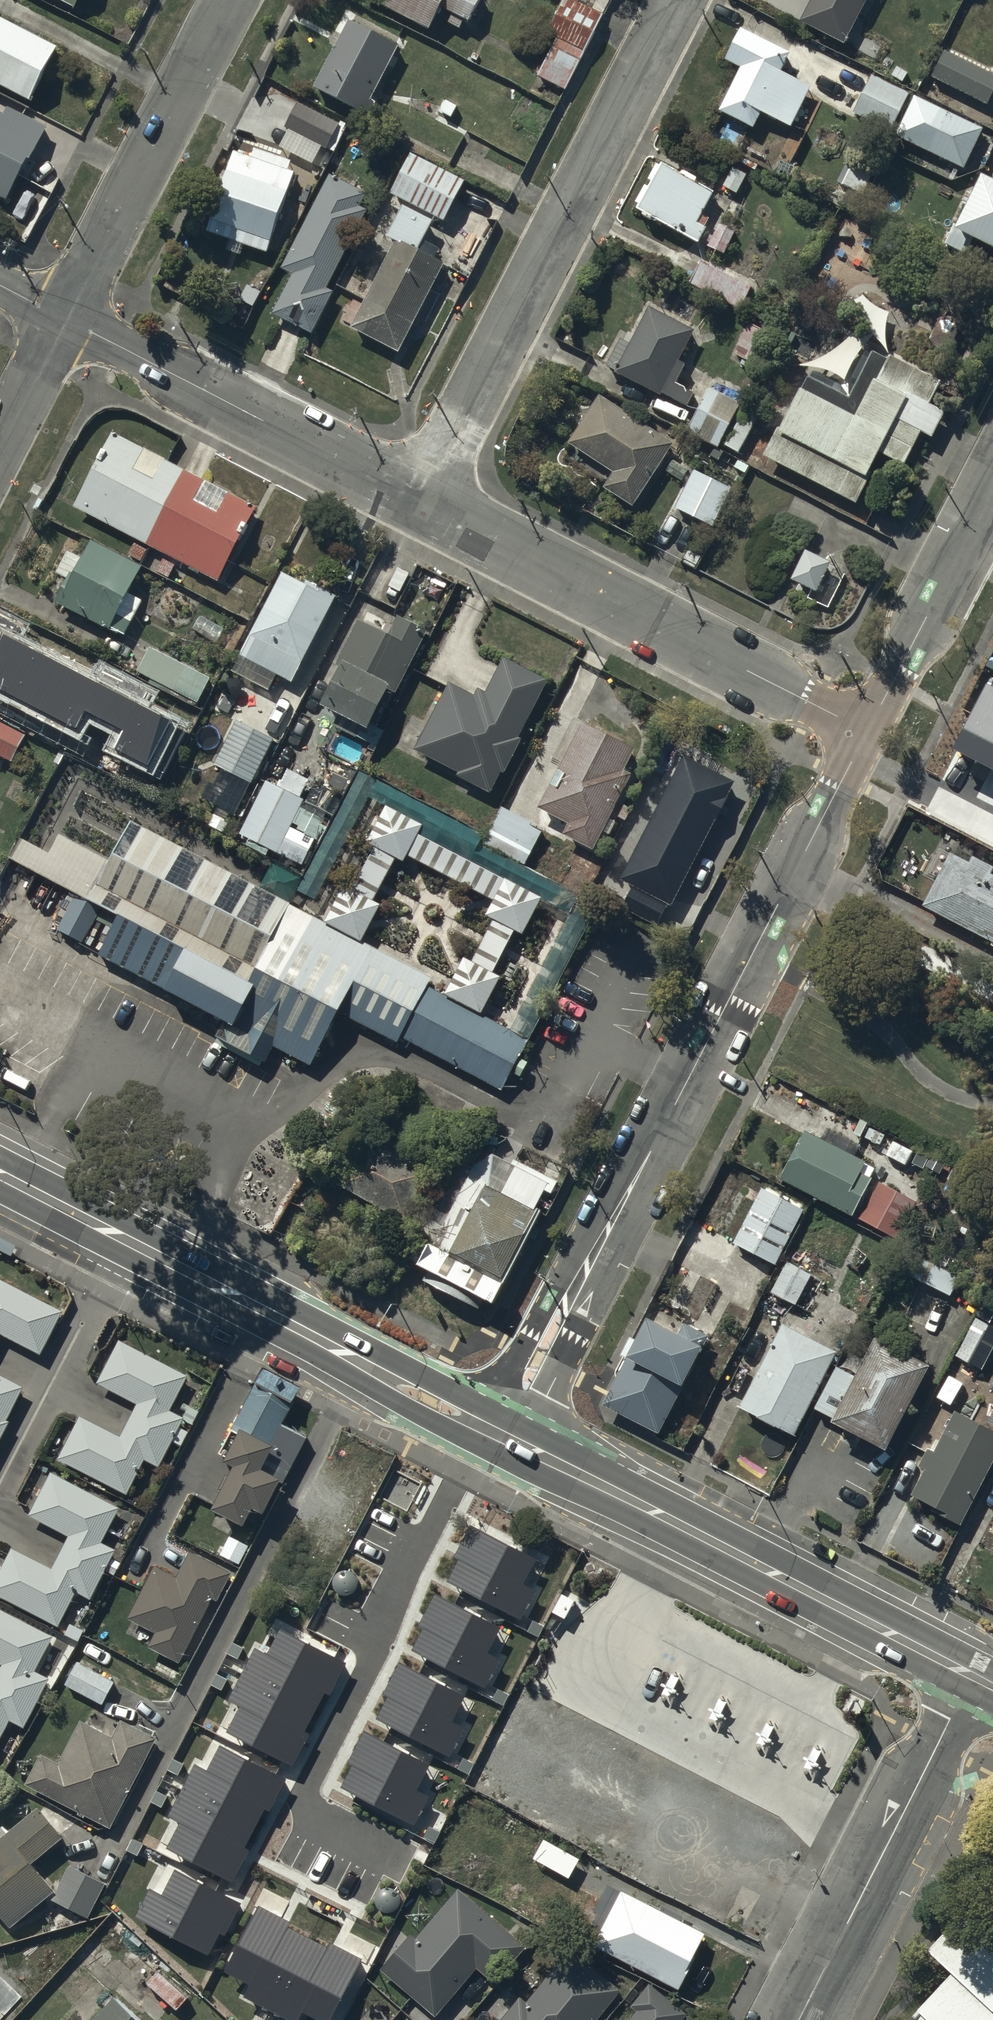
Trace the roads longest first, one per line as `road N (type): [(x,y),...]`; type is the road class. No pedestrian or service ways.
road 1 (residential): [(507,1434),(867,731)]
road 2 (secondary): [(507,1434),(0,1173)]
road 3 (residential): [(418,501),(678,0)]
road 4 (secondary): [(974,1676),(507,1434)]
road 5 (residential): [(418,501),(867,731)]
road 6 (residential): [(63,318),(418,501)]
road 7 (residential): [(974,1676),(799,2019)]
road 8 (residential): [(63,318),(231,0)]
road 9 (residential): [(867,731),(992,488)]
road 10 (residential): [(0,438),(63,318)]

